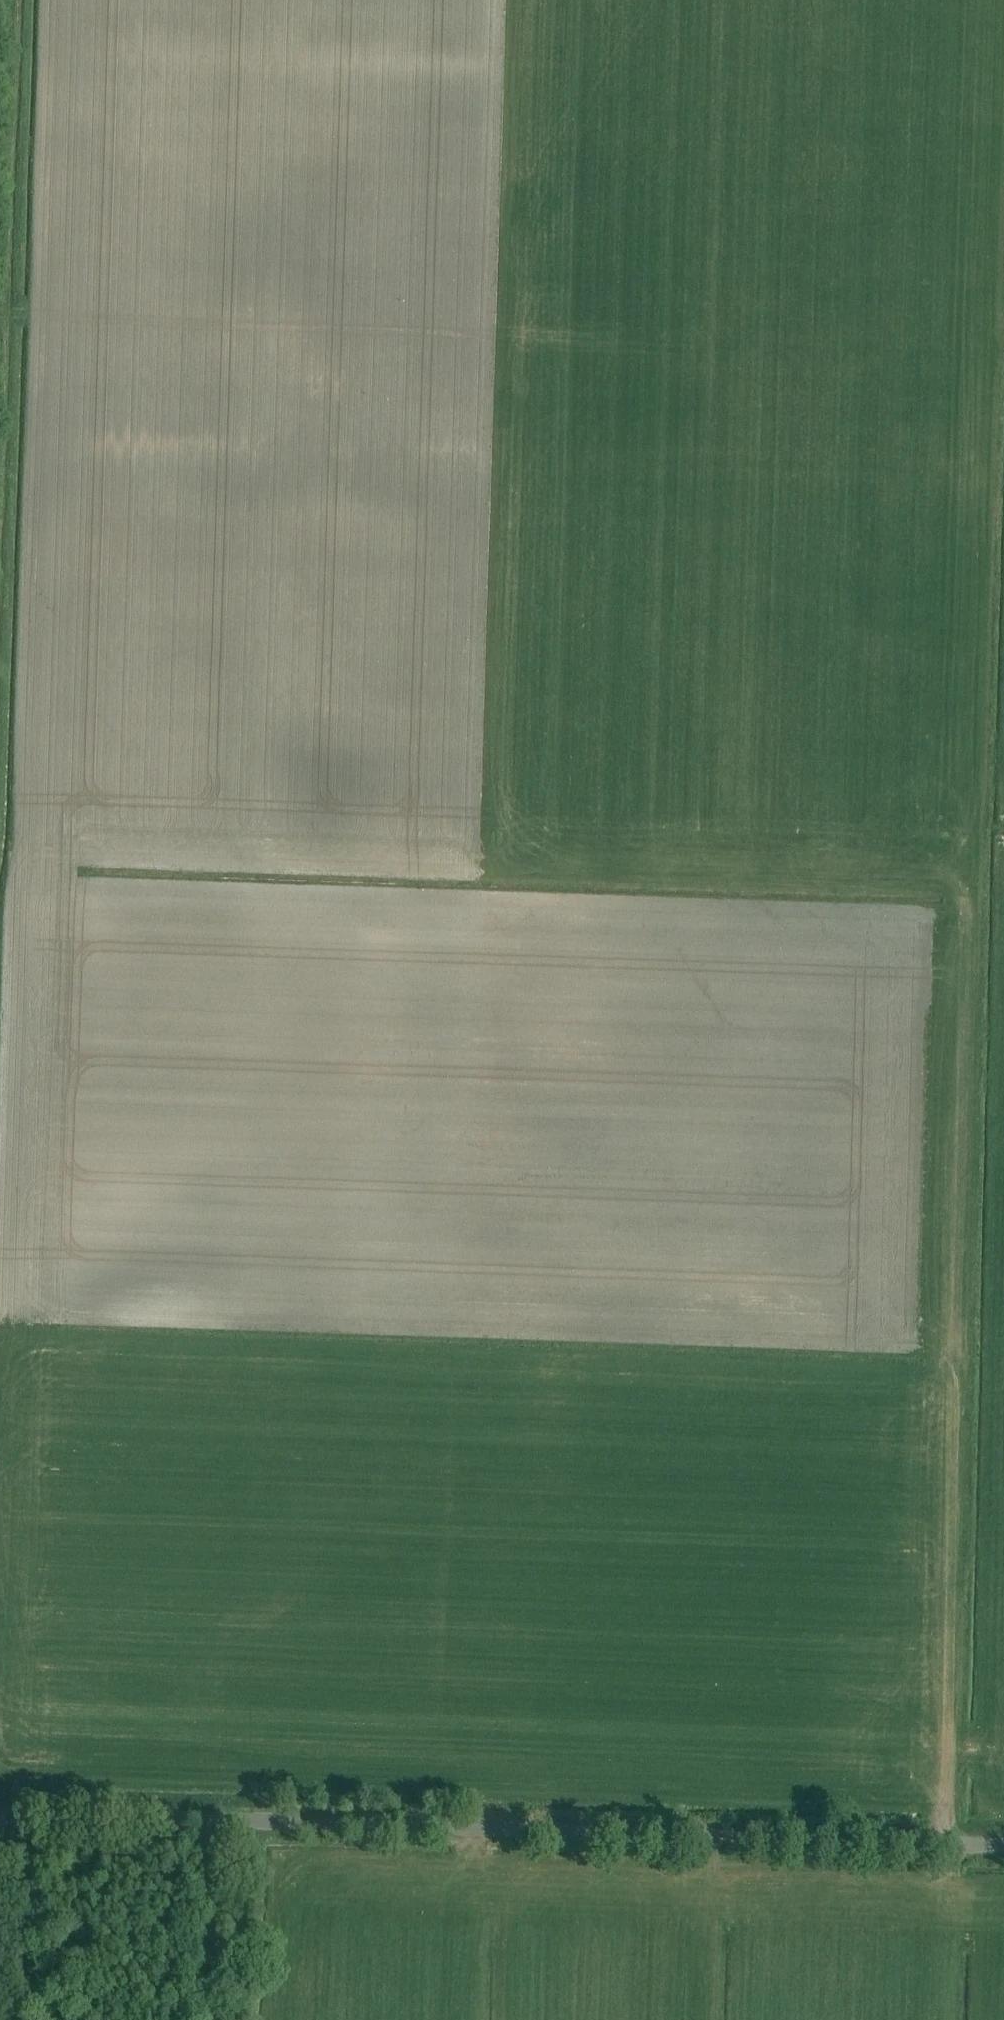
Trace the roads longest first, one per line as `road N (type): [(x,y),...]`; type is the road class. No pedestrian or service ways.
road 1 (unclassified): [(1003,1836),(464,1813),(0,1809)]

